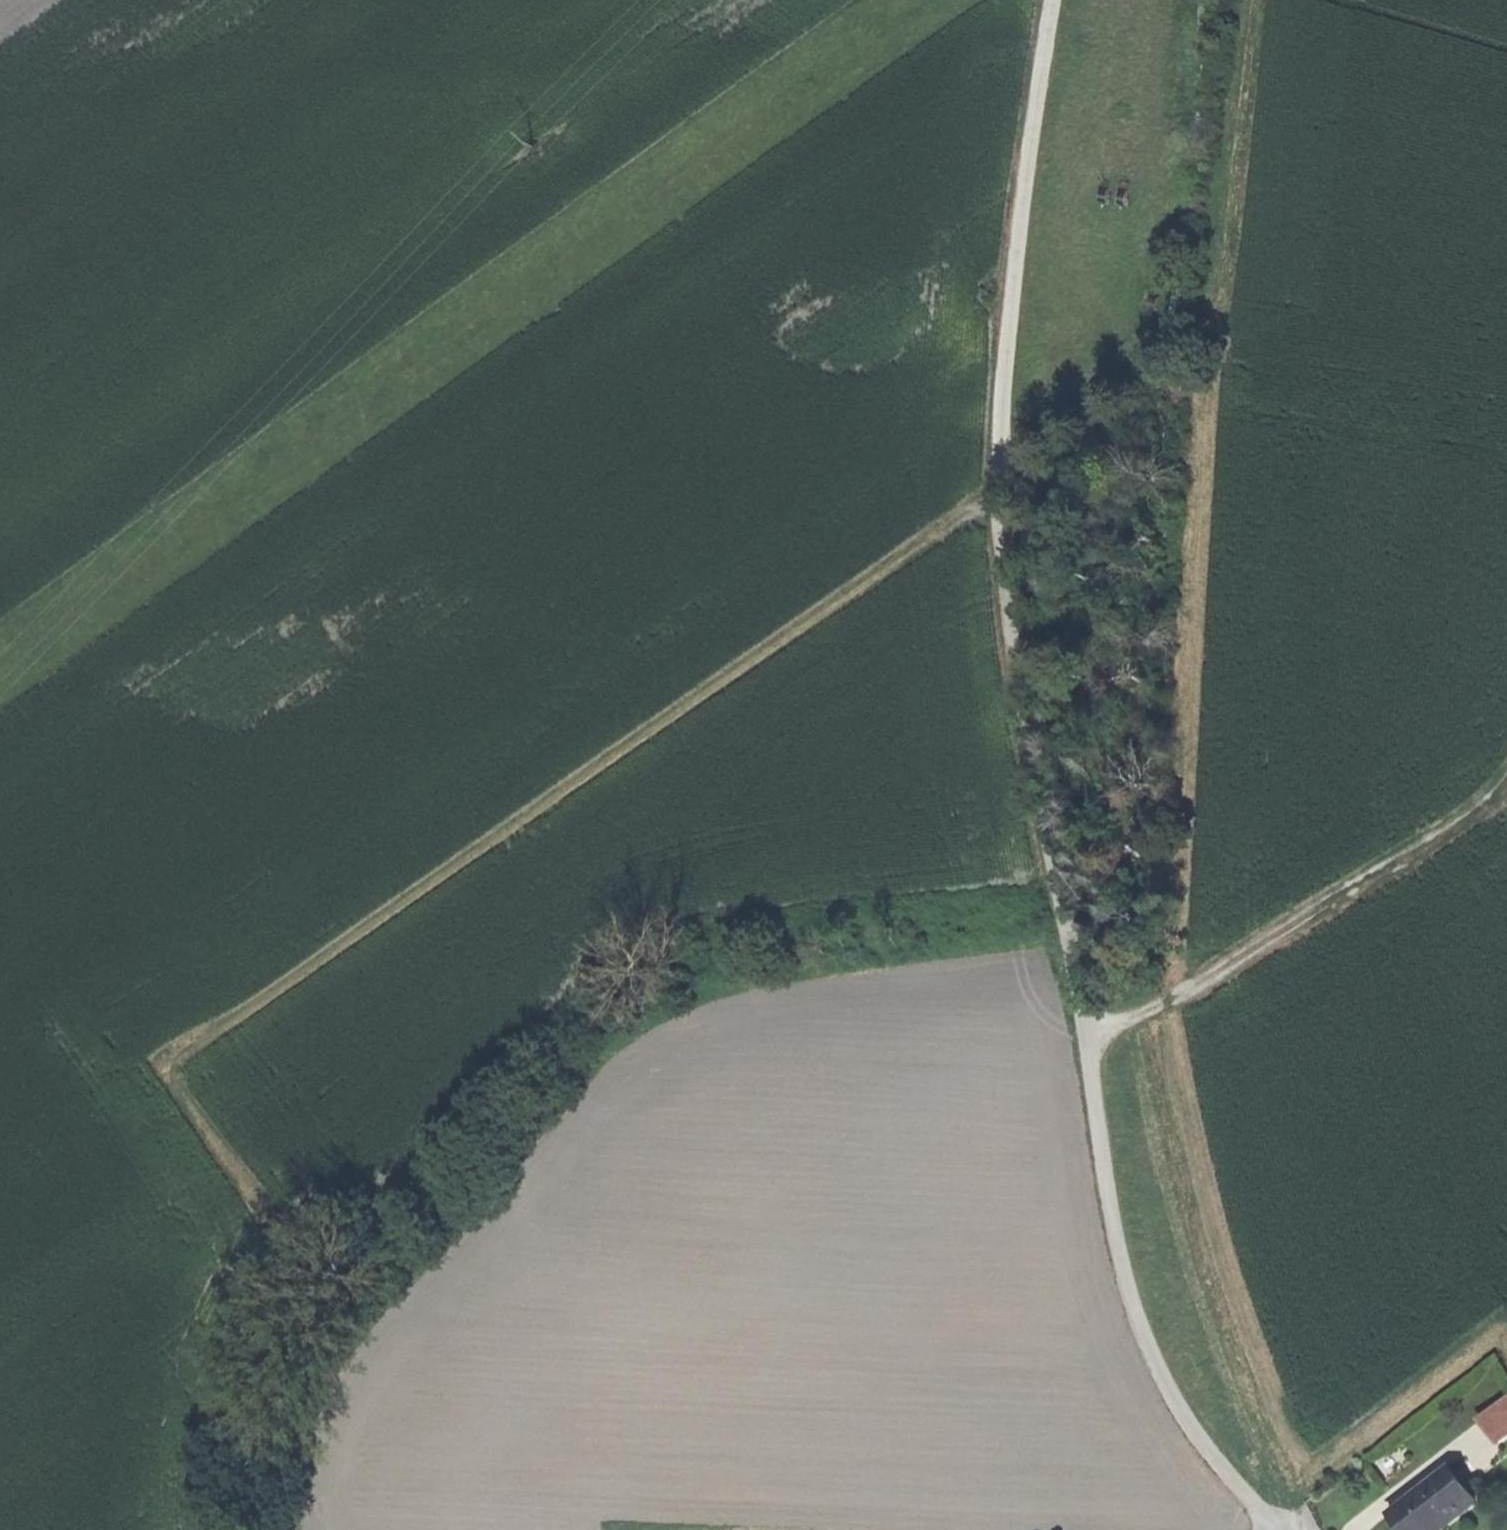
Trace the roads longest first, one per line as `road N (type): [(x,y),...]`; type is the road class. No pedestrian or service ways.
road 1 (track): [(1047,0),(1004,290),(994,483),(1012,671),(1043,874),(1088,1048),(1127,1293),(1163,1378),(1206,1451),(1278,1529)]
road 2 (track): [(1506,781),(1469,818),(1088,1048)]

